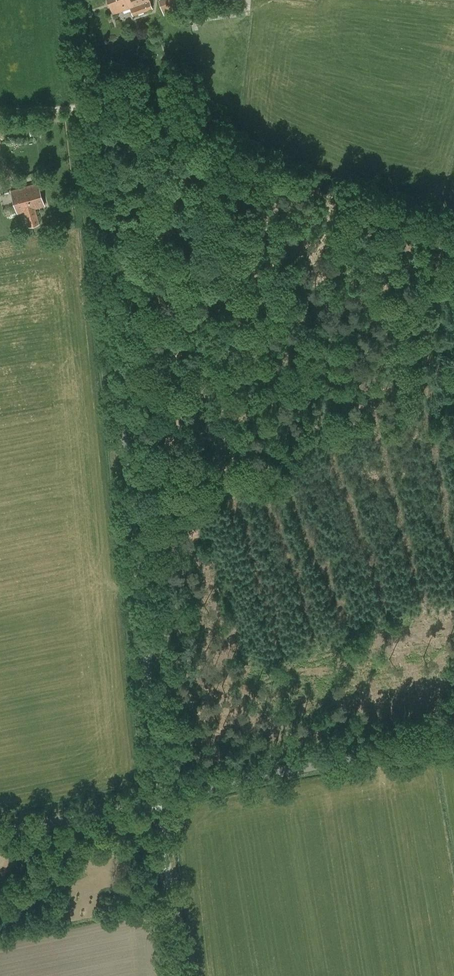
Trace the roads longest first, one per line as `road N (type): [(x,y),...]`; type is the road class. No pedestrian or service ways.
road 1 (unclassified): [(161,799),(111,387),(79,0)]
road 2 (unclassified): [(161,799),(453,736)]
road 3 (unclassified): [(177,975),(161,799)]
road 4 (unclassified): [(0,833),(161,799)]

